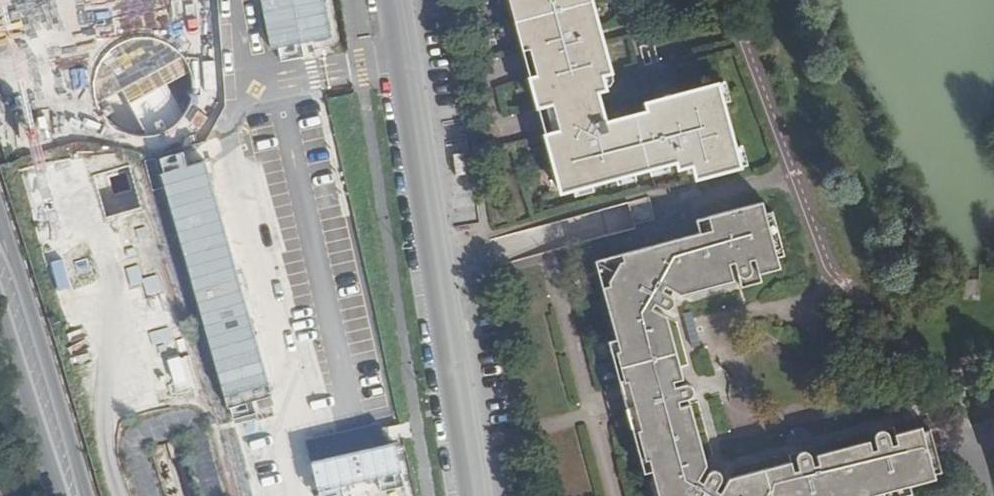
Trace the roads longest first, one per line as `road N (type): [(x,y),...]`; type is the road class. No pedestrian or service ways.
road 1 (residential): [(475,495),(393,0)]
road 2 (primary): [(0,266),(73,495)]

